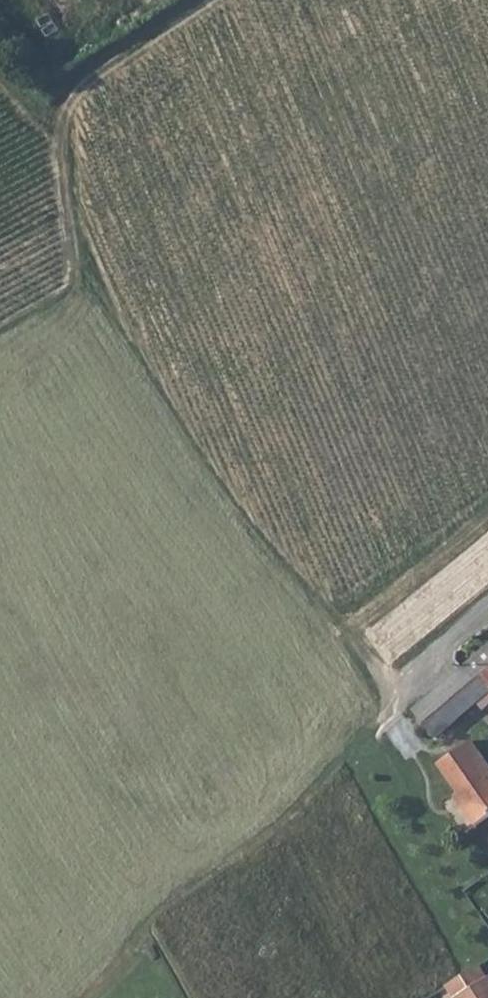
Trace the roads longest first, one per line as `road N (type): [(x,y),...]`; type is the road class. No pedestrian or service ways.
road 1 (residential): [(487,604),(395,680)]

